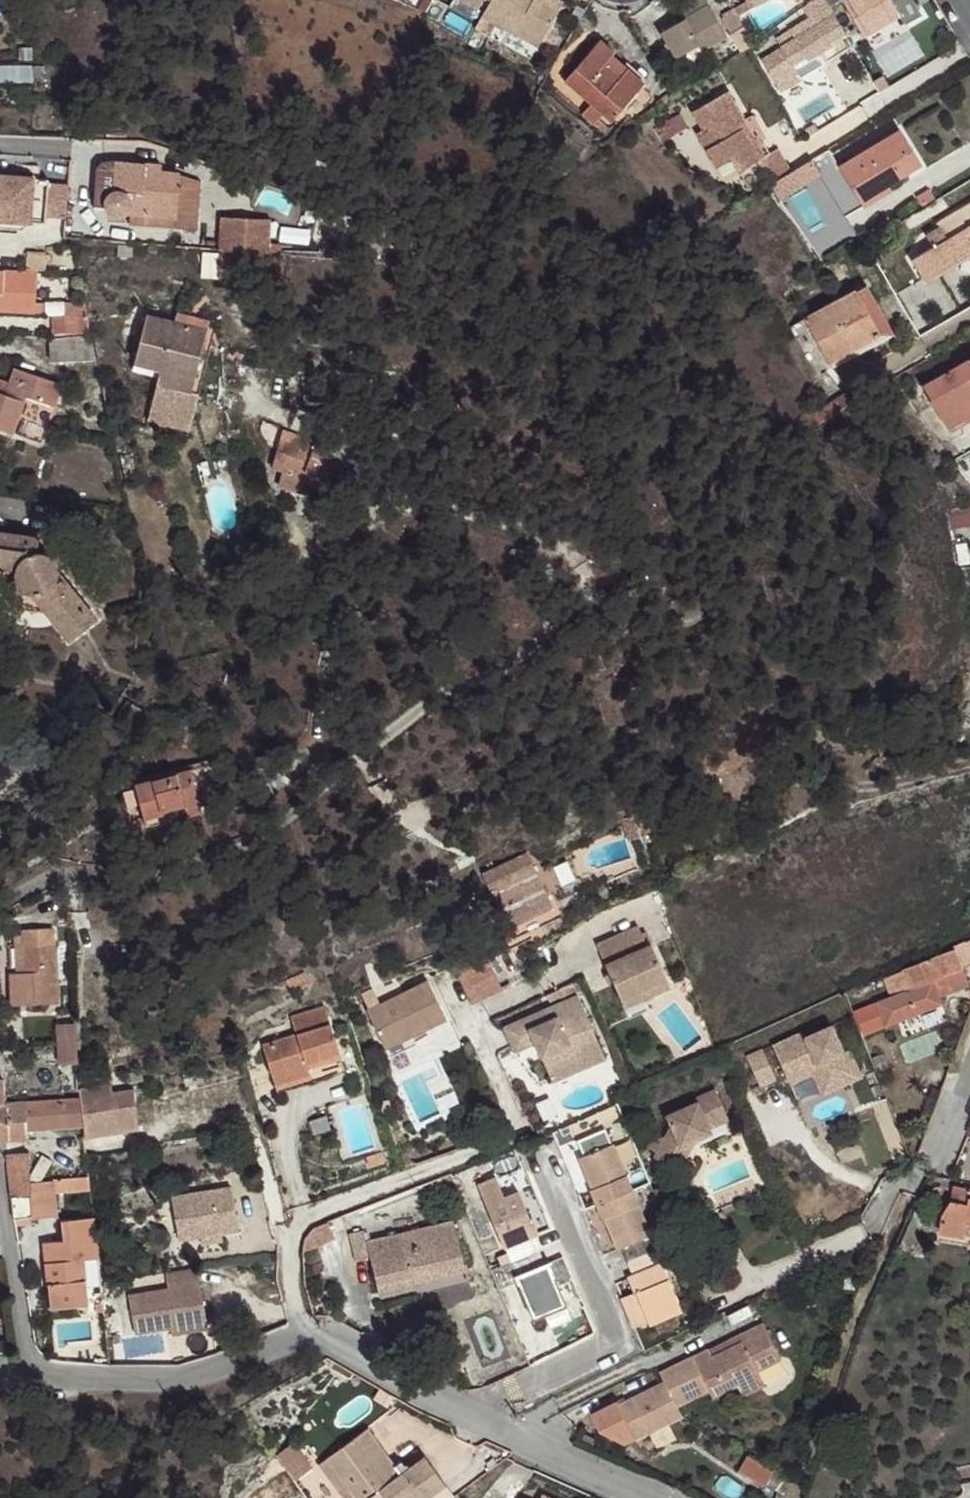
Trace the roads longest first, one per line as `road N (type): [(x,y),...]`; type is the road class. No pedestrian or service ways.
road 1 (residential): [(460,1006),(514,1126),(502,1141),(328,1206),(303,1223),(289,1275),(302,1334)]
road 2 (residential): [(457,1411),(591,1353),(610,1332),(542,1156)]
road 3 (residential): [(47,1377),(199,1378),(302,1334)]
road 4 (residential): [(457,1411),(652,1497)]
road 5 (residential): [(865,1229),(891,1190),(932,1163),(969,1069)]
road 6 (residential): [(302,1334),(457,1411)]
road 7 (residential): [(47,1377),(25,1339),(0,1216)]

